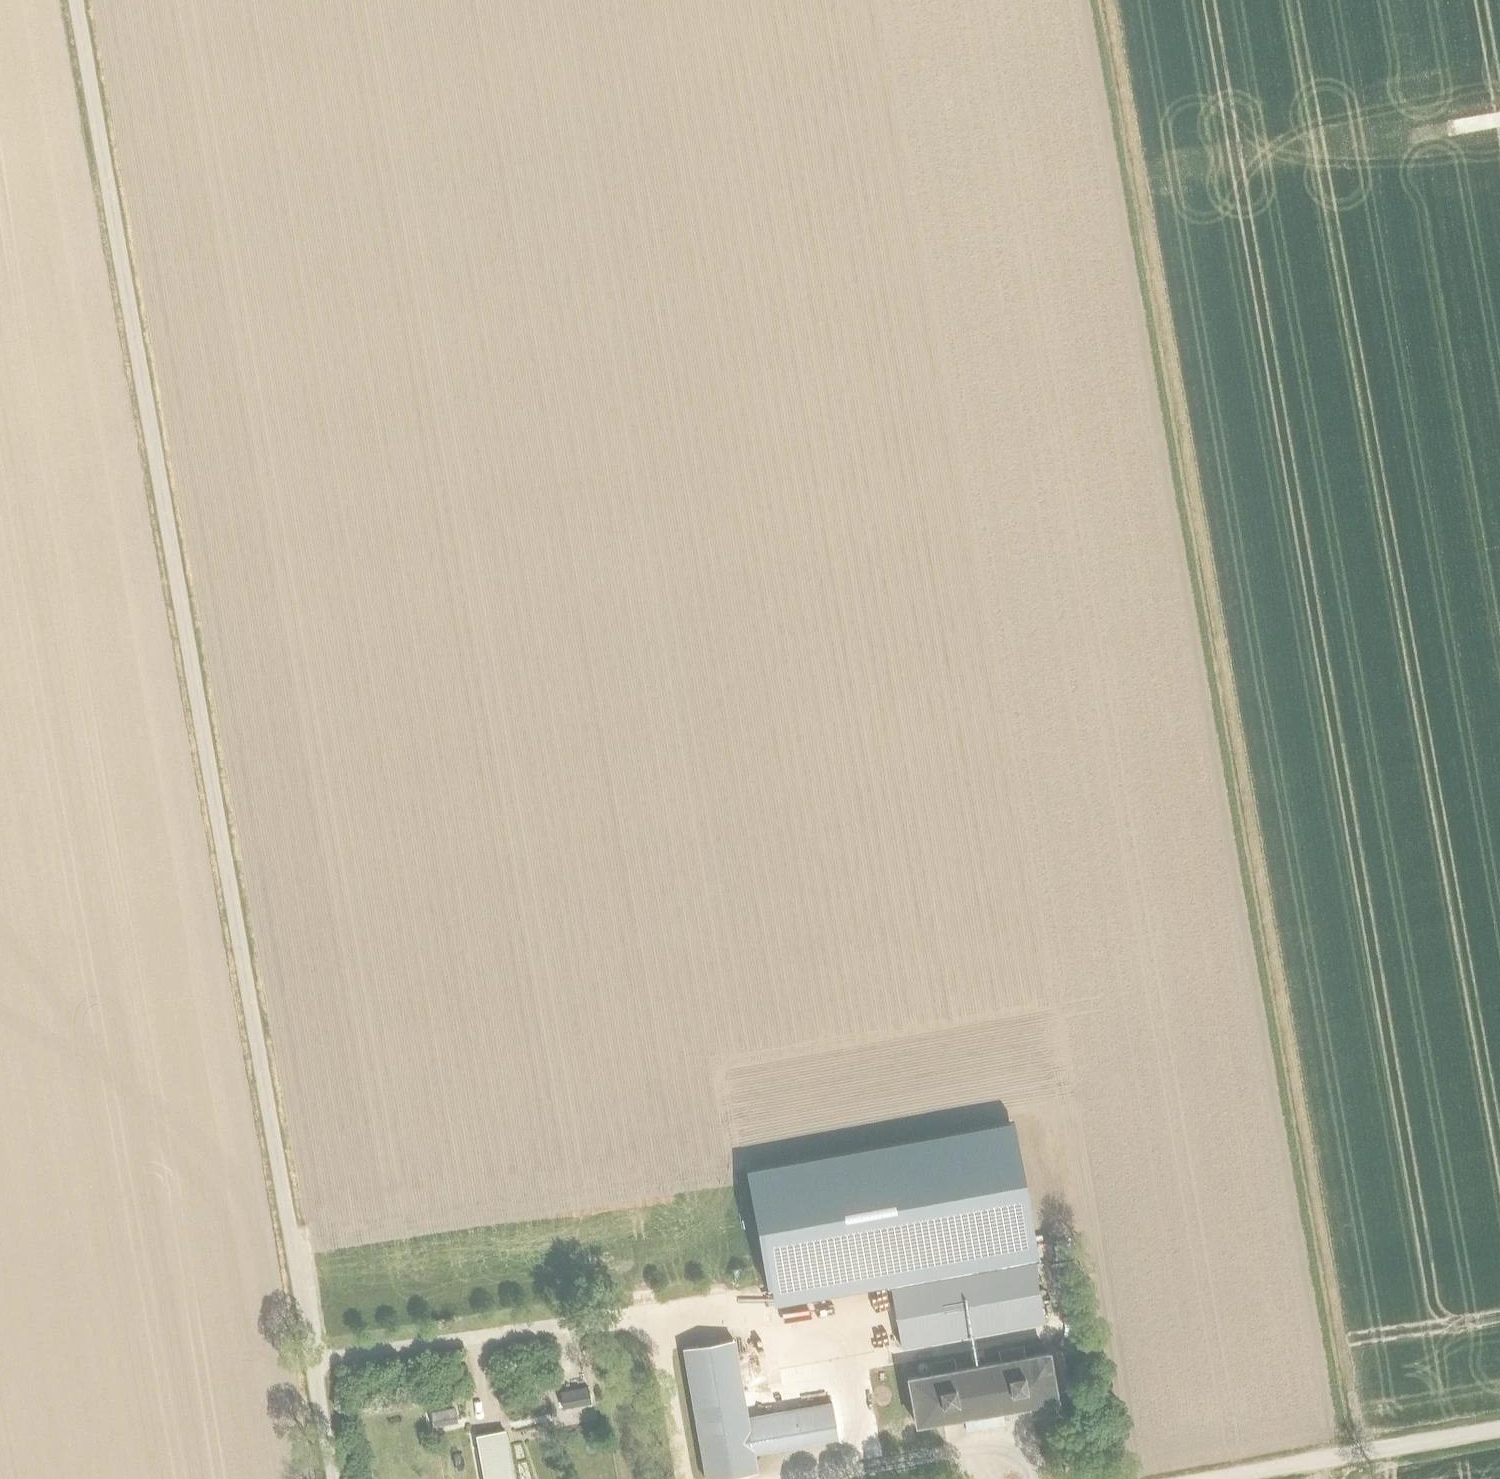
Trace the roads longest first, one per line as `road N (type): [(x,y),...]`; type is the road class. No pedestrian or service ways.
road 1 (unclassified): [(333,1478),(75,0)]
road 2 (unclassified): [(1242,1478),(1499,1433)]

